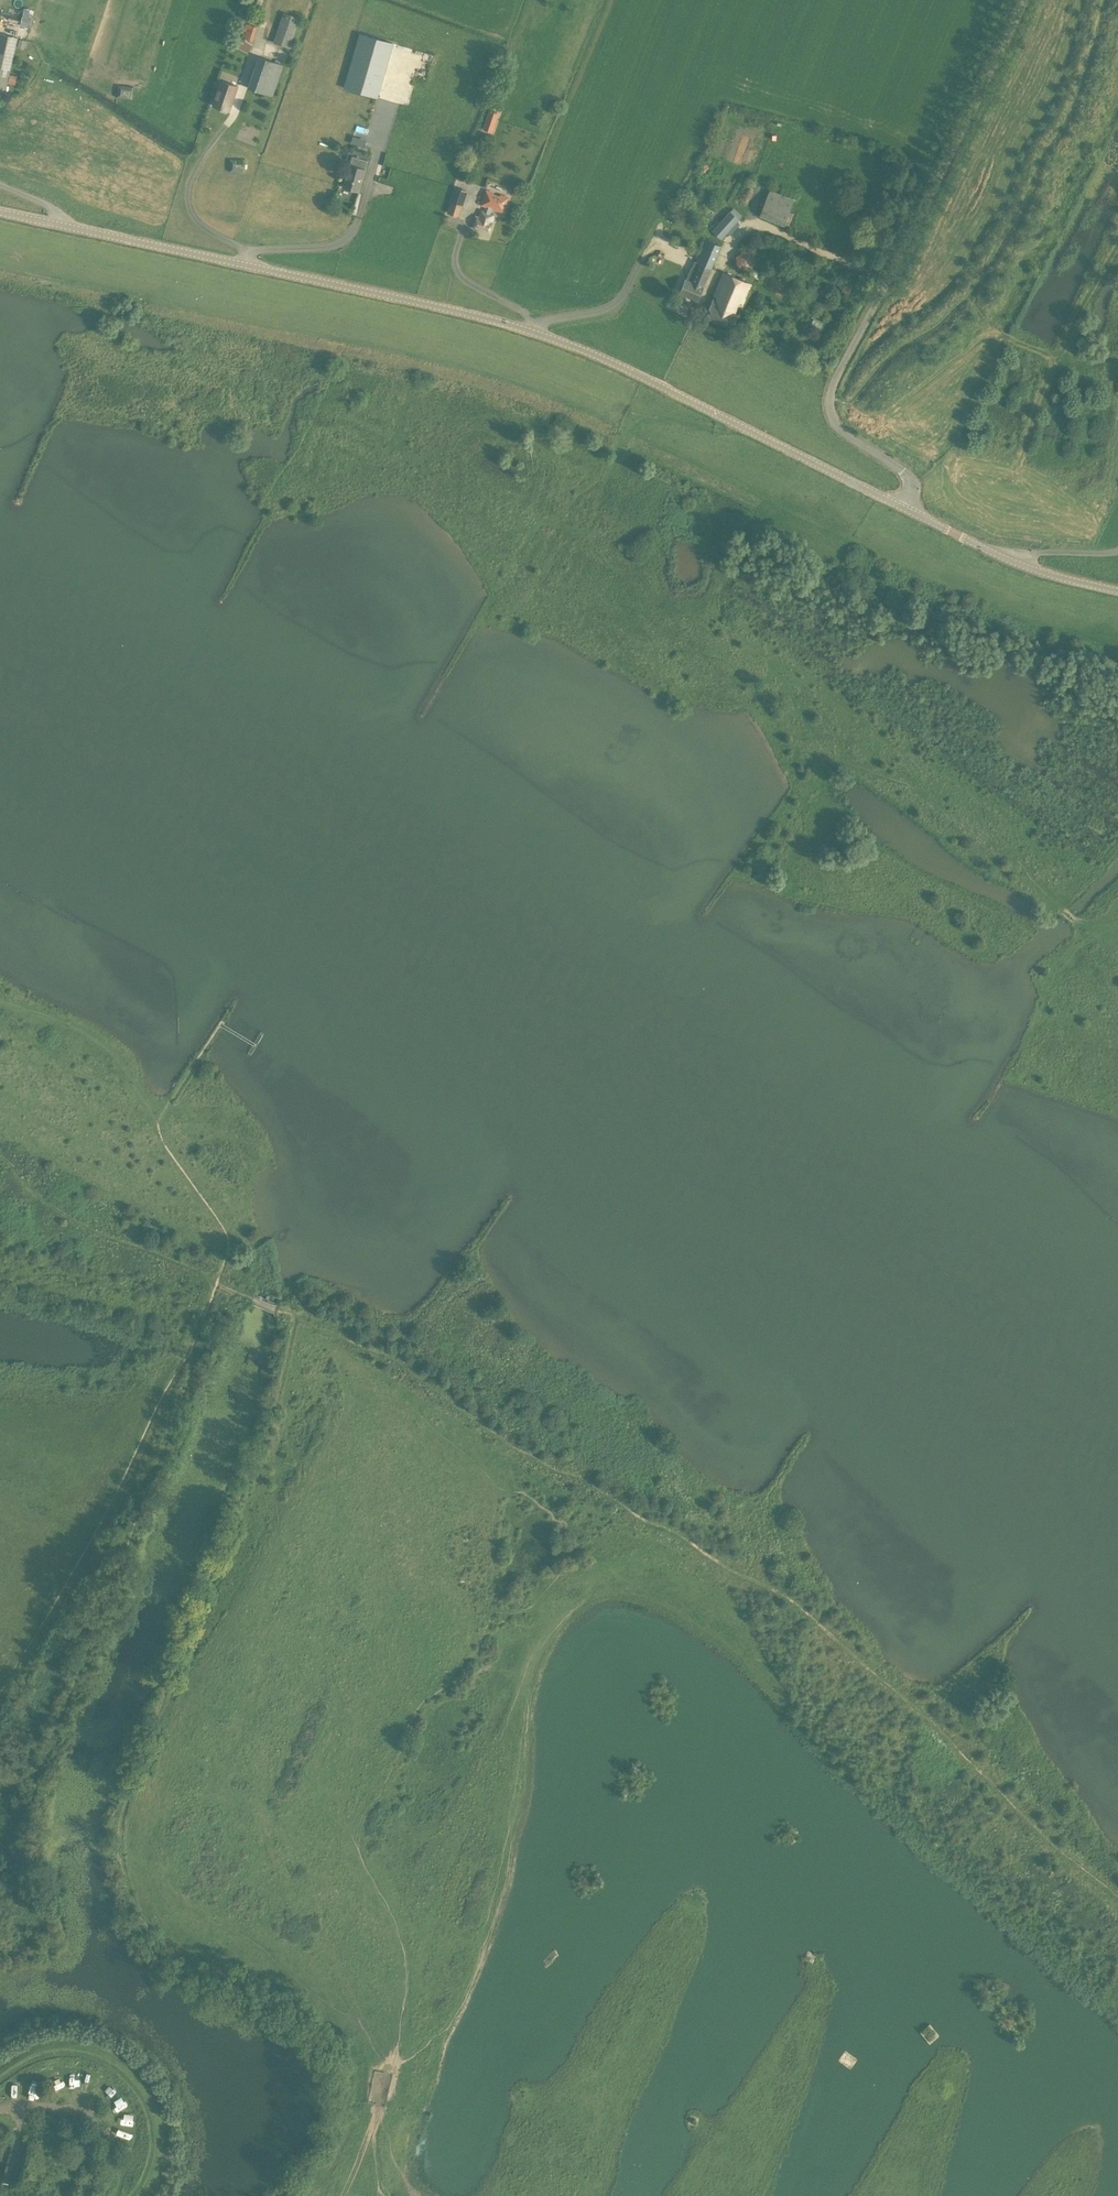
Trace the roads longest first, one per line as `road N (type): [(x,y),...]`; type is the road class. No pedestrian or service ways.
road 1 (track): [(353,1341),(348,1366),(360,1382),(488,1474),(465,1561),(305,1758),(290,1806),(284,1852),(297,1895),(390,2076),(358,2140),(300,2189)]
road 2 (unclassified): [(905,508),(534,334),(0,214)]
road 3 (track): [(353,1341),(397,1361),(549,1467),(584,1478),(794,1602),(1117,1896)]
road 4 (track): [(390,2076),(406,1958),(355,1843),(360,1823),(425,1701),(457,1678),(485,1618),(531,1607),(560,1574),(570,1547),(553,1513),(521,1493)]
road 5 (track): [(390,2076),(451,2025),(479,1966),(537,1671),(556,1633),(600,1582),(640,1565),(711,1558)]
road 6 (unclassified): [(905,508),(912,481),(841,430),(832,418),(831,388),(1026,0)]
road 7 (track): [(0,2079),(54,2052),(87,2053),(117,2068),(135,2085),(152,2135),(151,2162),(132,2195)]
road 8 (track): [(218,1282),(94,1231),(0,1157)]
road 9 (unclassified): [(1117,590),(1019,565),(905,508)]
road 10 (track): [(76,2112),(133,2133),(131,2159),(109,2195)]
road 11 (track): [(740,426),(638,413),(624,421)]

